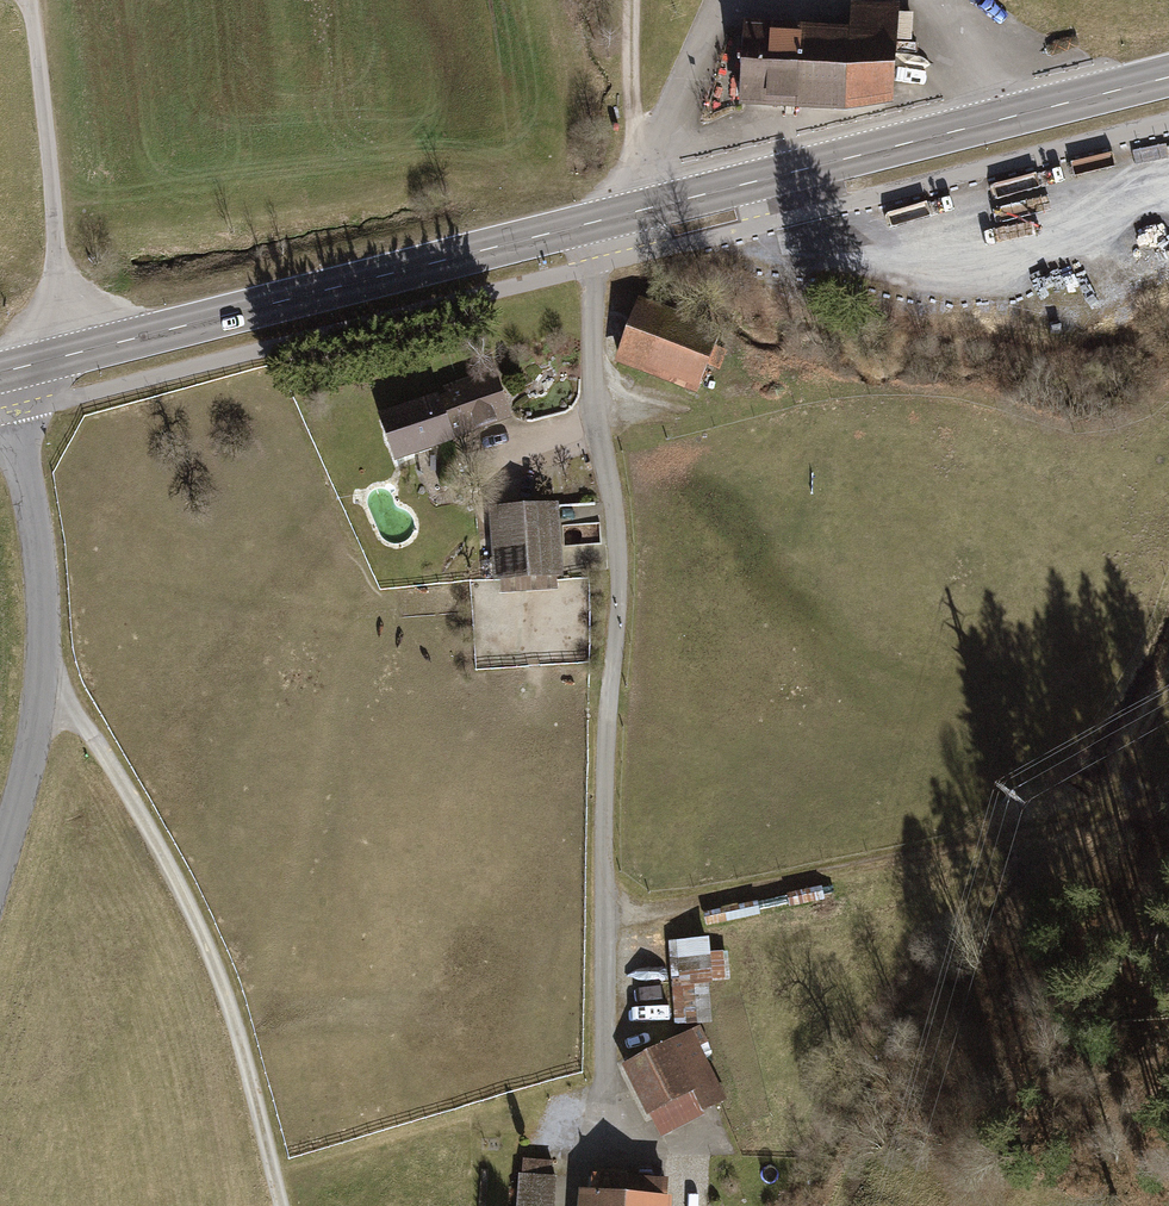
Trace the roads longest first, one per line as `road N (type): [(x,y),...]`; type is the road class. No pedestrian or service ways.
road 1 (residential): [(610,218),(594,267),(591,396),(616,506),(618,573),(601,924),(601,1151)]
road 2 (track): [(601,924),(1089,829),(1127,783),(1168,697)]
road 3 (secondary): [(3,373),(610,218)]
road 4 (secondary): [(610,218),(1168,78)]
road 5 (track): [(281,1205),(241,1045),(202,938),(88,730),(39,709)]
road 6 (tertiary): [(0,861),(39,709),(46,646),(41,563),(3,373)]
road 7 (track): [(610,218),(638,149),(631,0)]

